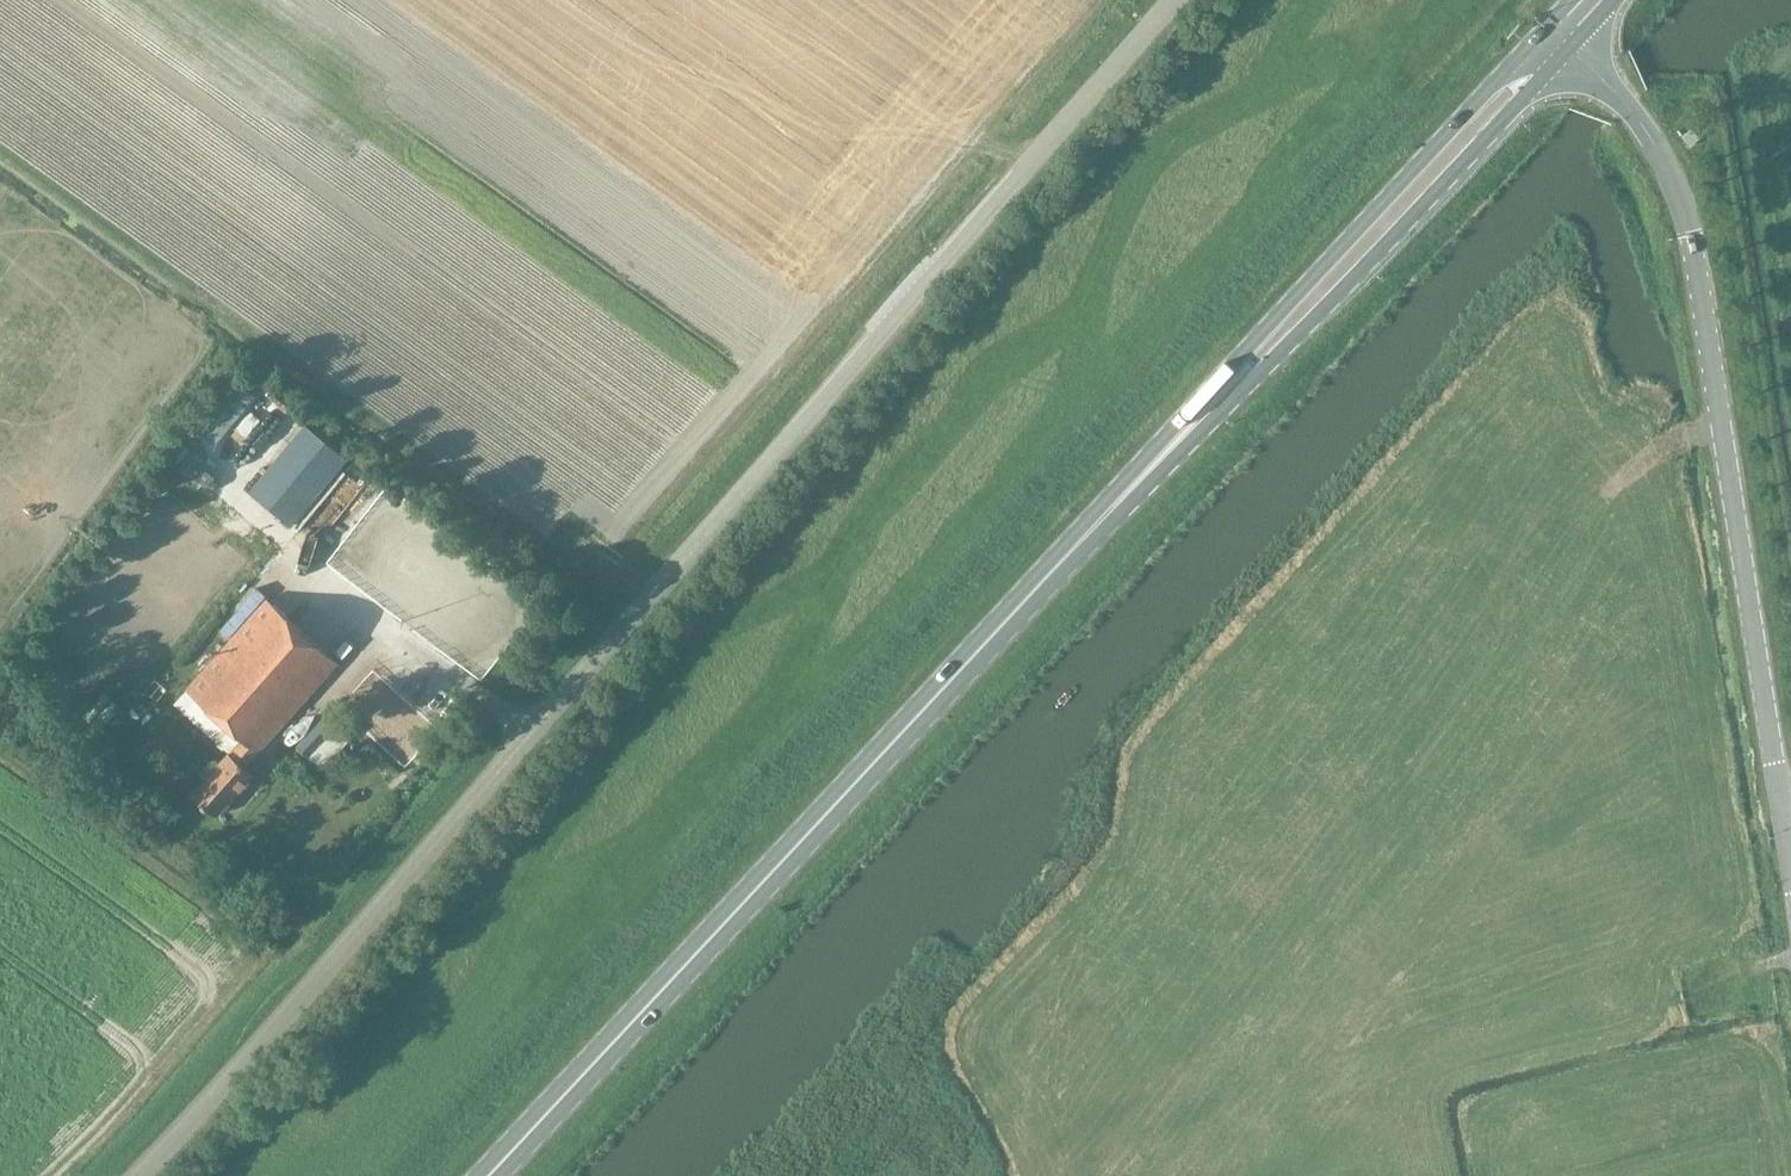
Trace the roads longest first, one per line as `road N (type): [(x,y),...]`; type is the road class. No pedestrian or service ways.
road 1 (unclassified): [(147,1175),(1183,0)]
road 2 (primary): [(488,1175),(1560,36)]
road 3 (track): [(1609,502),(1364,851),(1082,1175)]
road 4 (unclassified): [(1787,834),(1692,236),(1653,141),(1560,36)]
road 5 (track): [(1609,502),(1669,442),(1722,426)]

